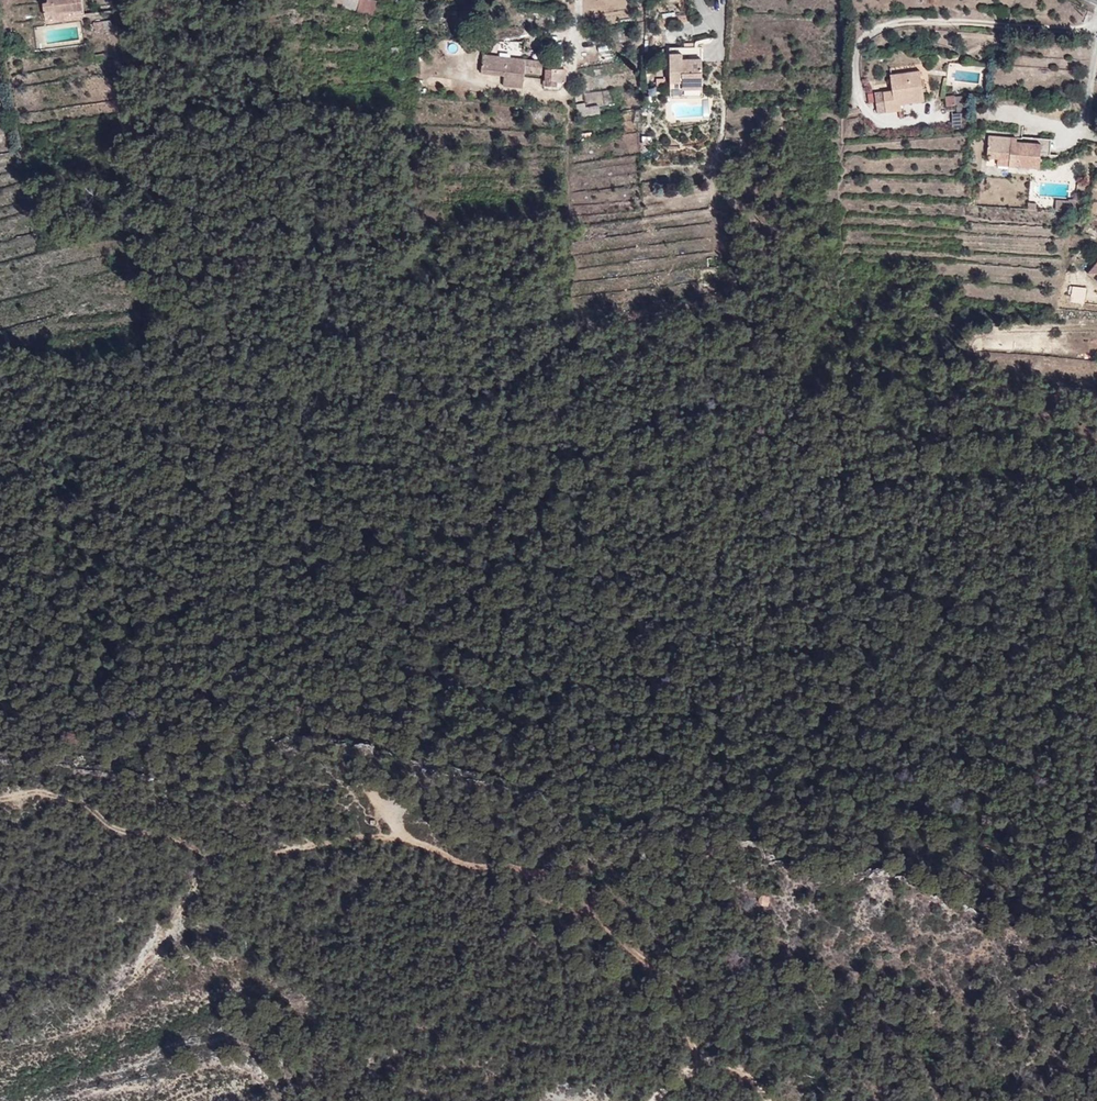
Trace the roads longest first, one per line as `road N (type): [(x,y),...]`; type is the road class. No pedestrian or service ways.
road 1 (track): [(696,1072),(695,1042),(625,940),(546,885),(507,864),(483,867),(404,842),(293,848)]

